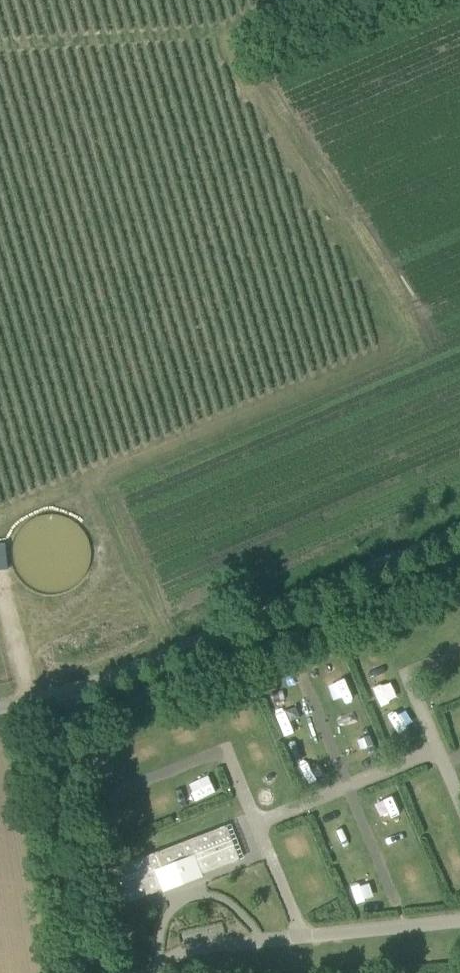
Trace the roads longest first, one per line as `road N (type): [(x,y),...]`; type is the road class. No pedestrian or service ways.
road 1 (unclassified): [(0,708),(82,689),(459,533)]

